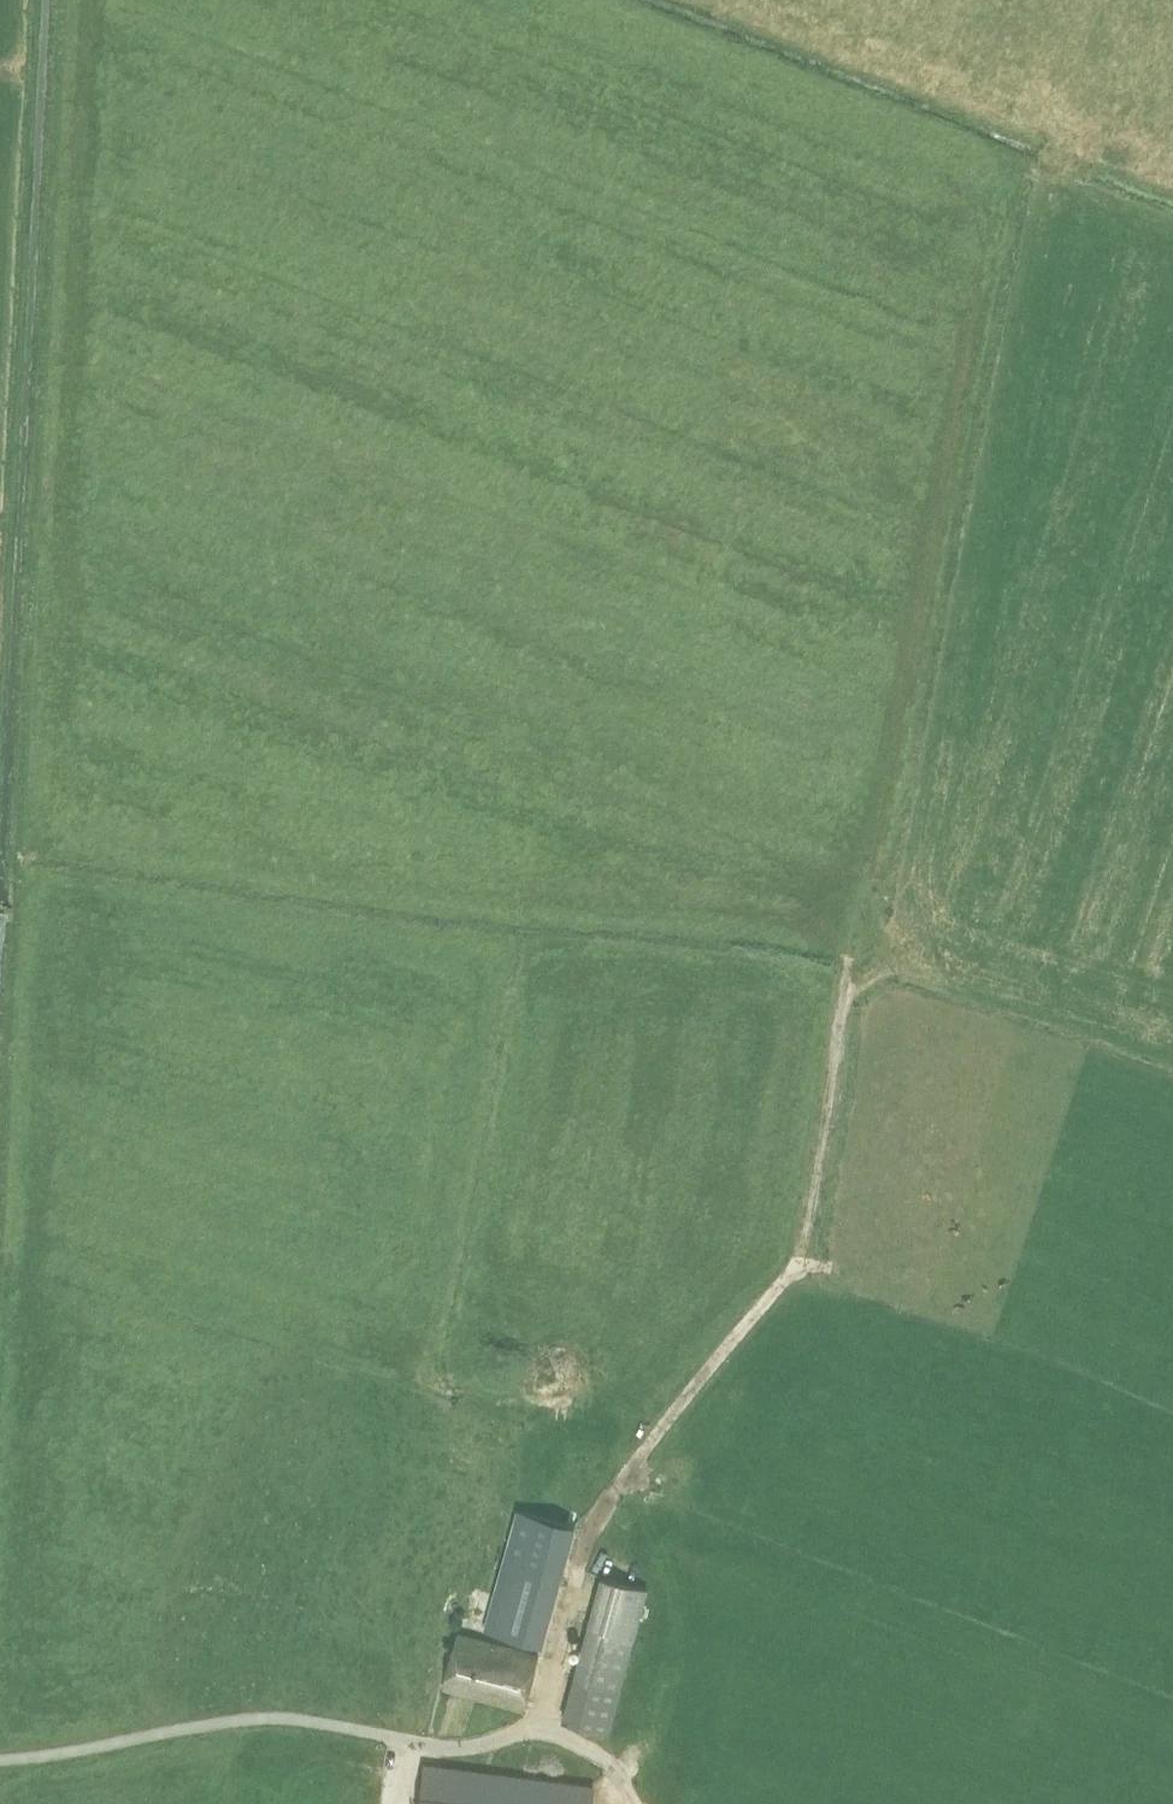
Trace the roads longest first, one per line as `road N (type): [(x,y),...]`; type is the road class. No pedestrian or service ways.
road 1 (unclassified): [(596,1752),(542,1724),(463,1746),(297,1717),(0,1757)]

